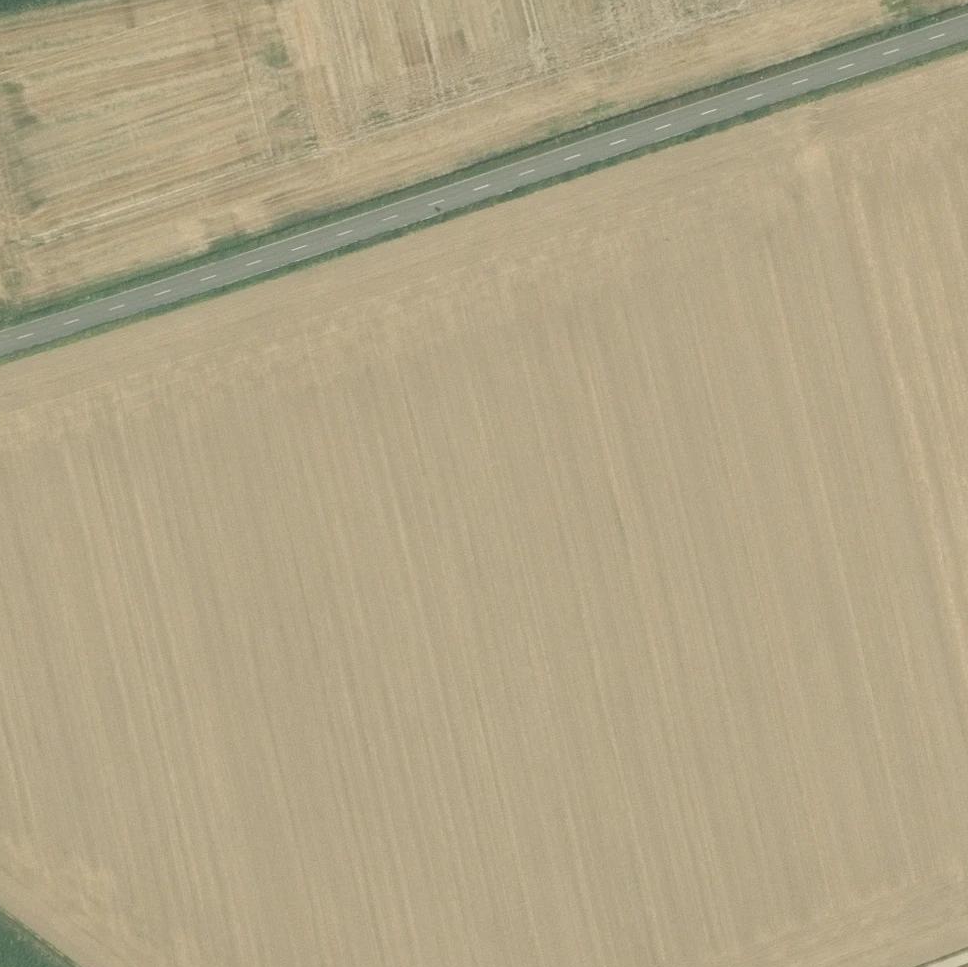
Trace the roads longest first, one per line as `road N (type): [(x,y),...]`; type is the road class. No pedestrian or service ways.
road 1 (secondary): [(967,28),(0,343)]

